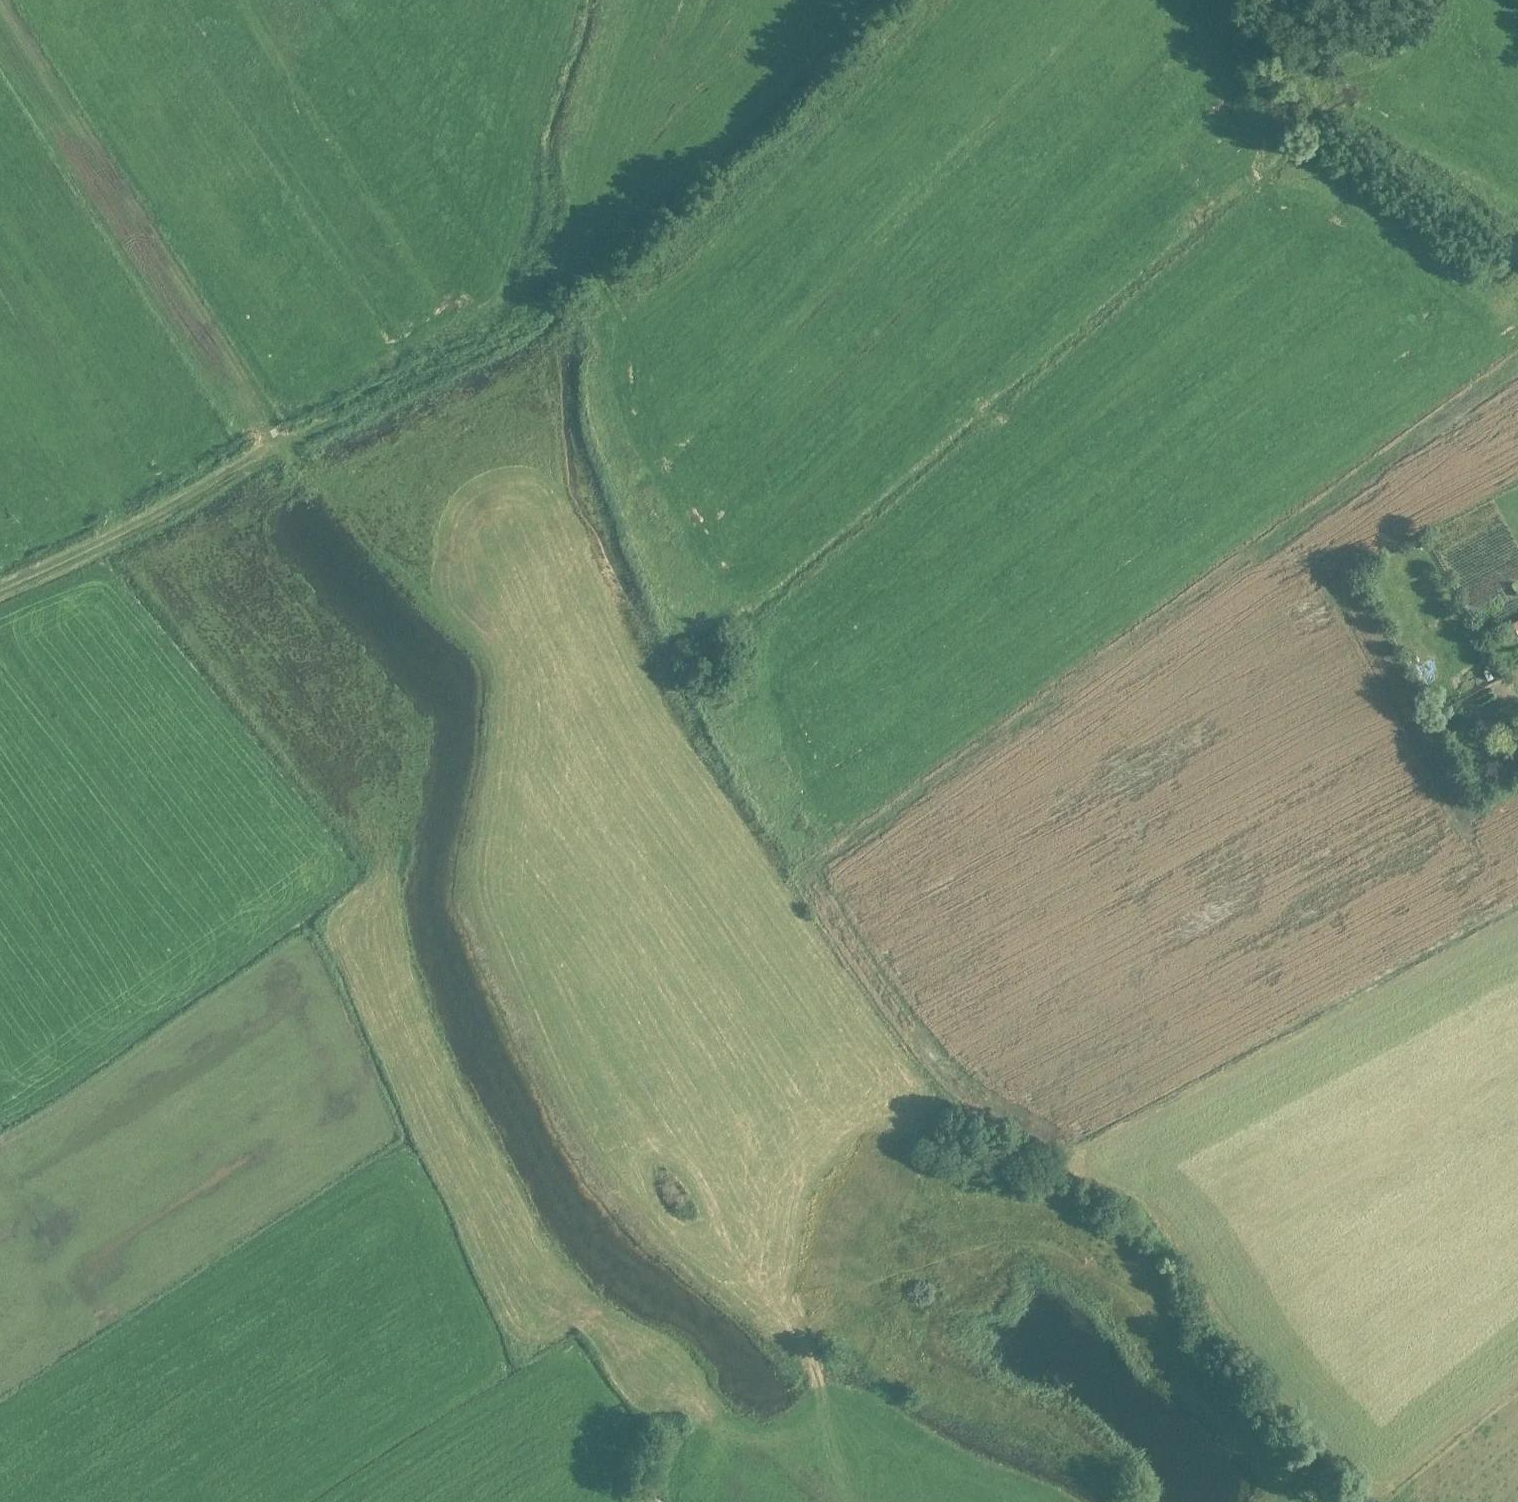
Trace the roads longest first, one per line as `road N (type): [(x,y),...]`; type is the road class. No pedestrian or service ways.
road 1 (track): [(0,587),(147,518),(265,450),(496,346),(539,313),(558,279),(589,260),(588,244)]
road 2 (track): [(265,450),(266,417),(243,372),(2,0)]
road 3 (track): [(1248,141),(1369,88),(1517,106)]

